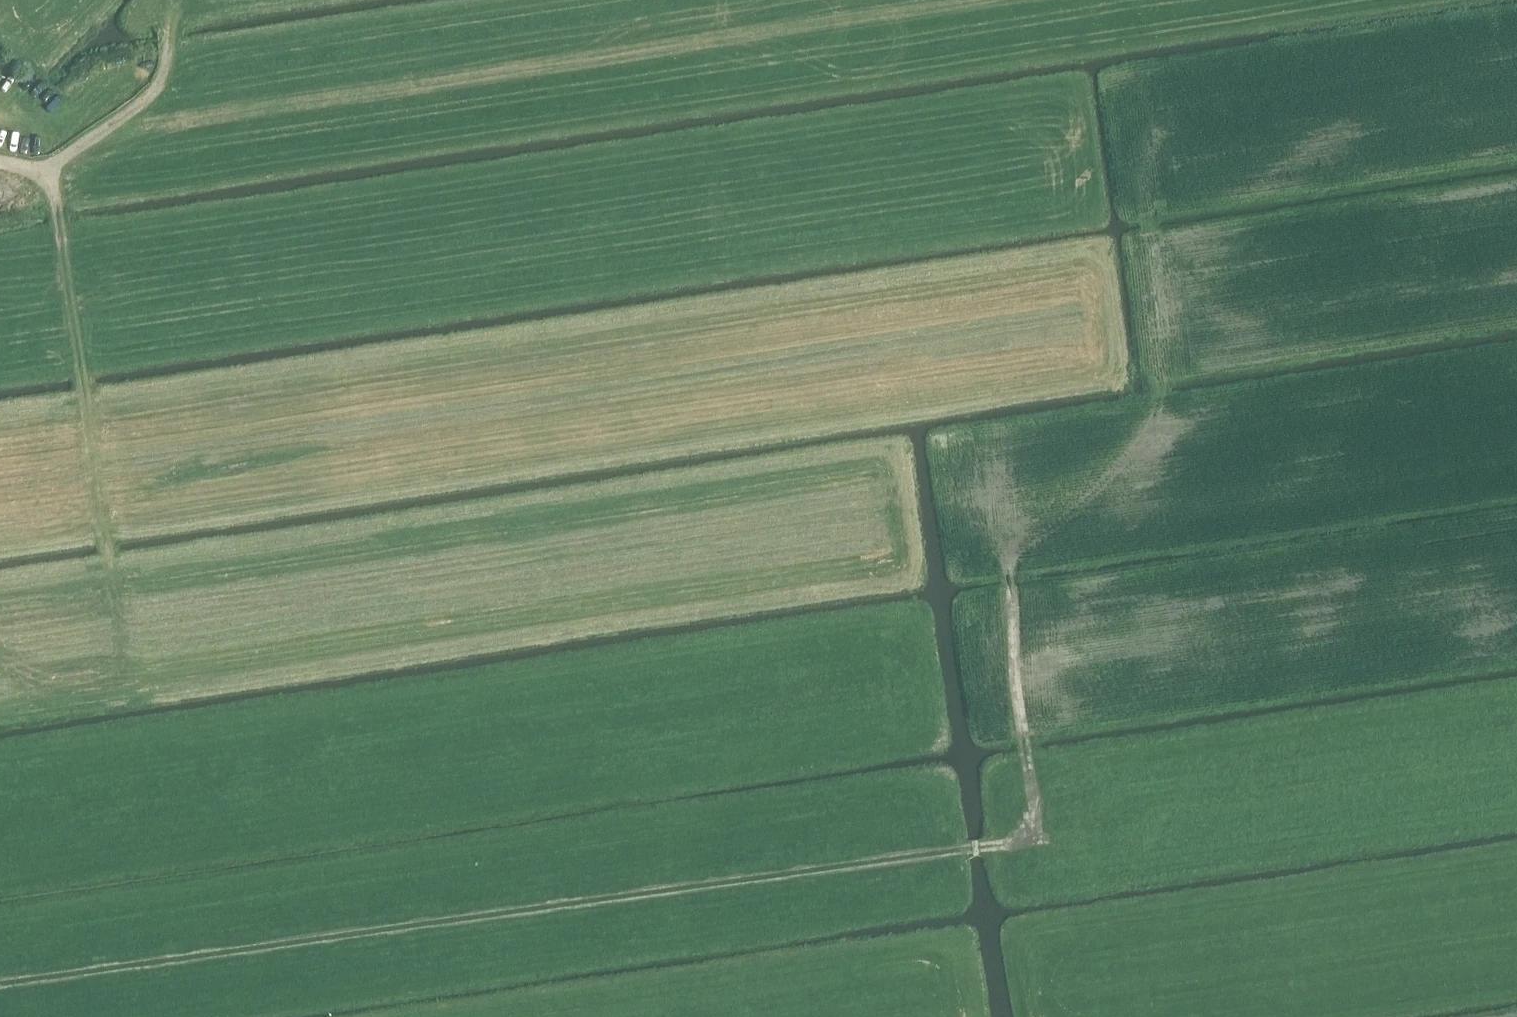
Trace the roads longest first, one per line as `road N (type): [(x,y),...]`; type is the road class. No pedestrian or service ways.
road 1 (track): [(0,989),(1020,845),(1037,815),(1005,554),(1035,492),(1143,458),(1165,414),(1147,199)]
road 2 (track): [(0,159),(49,171),(150,97),(173,19)]

